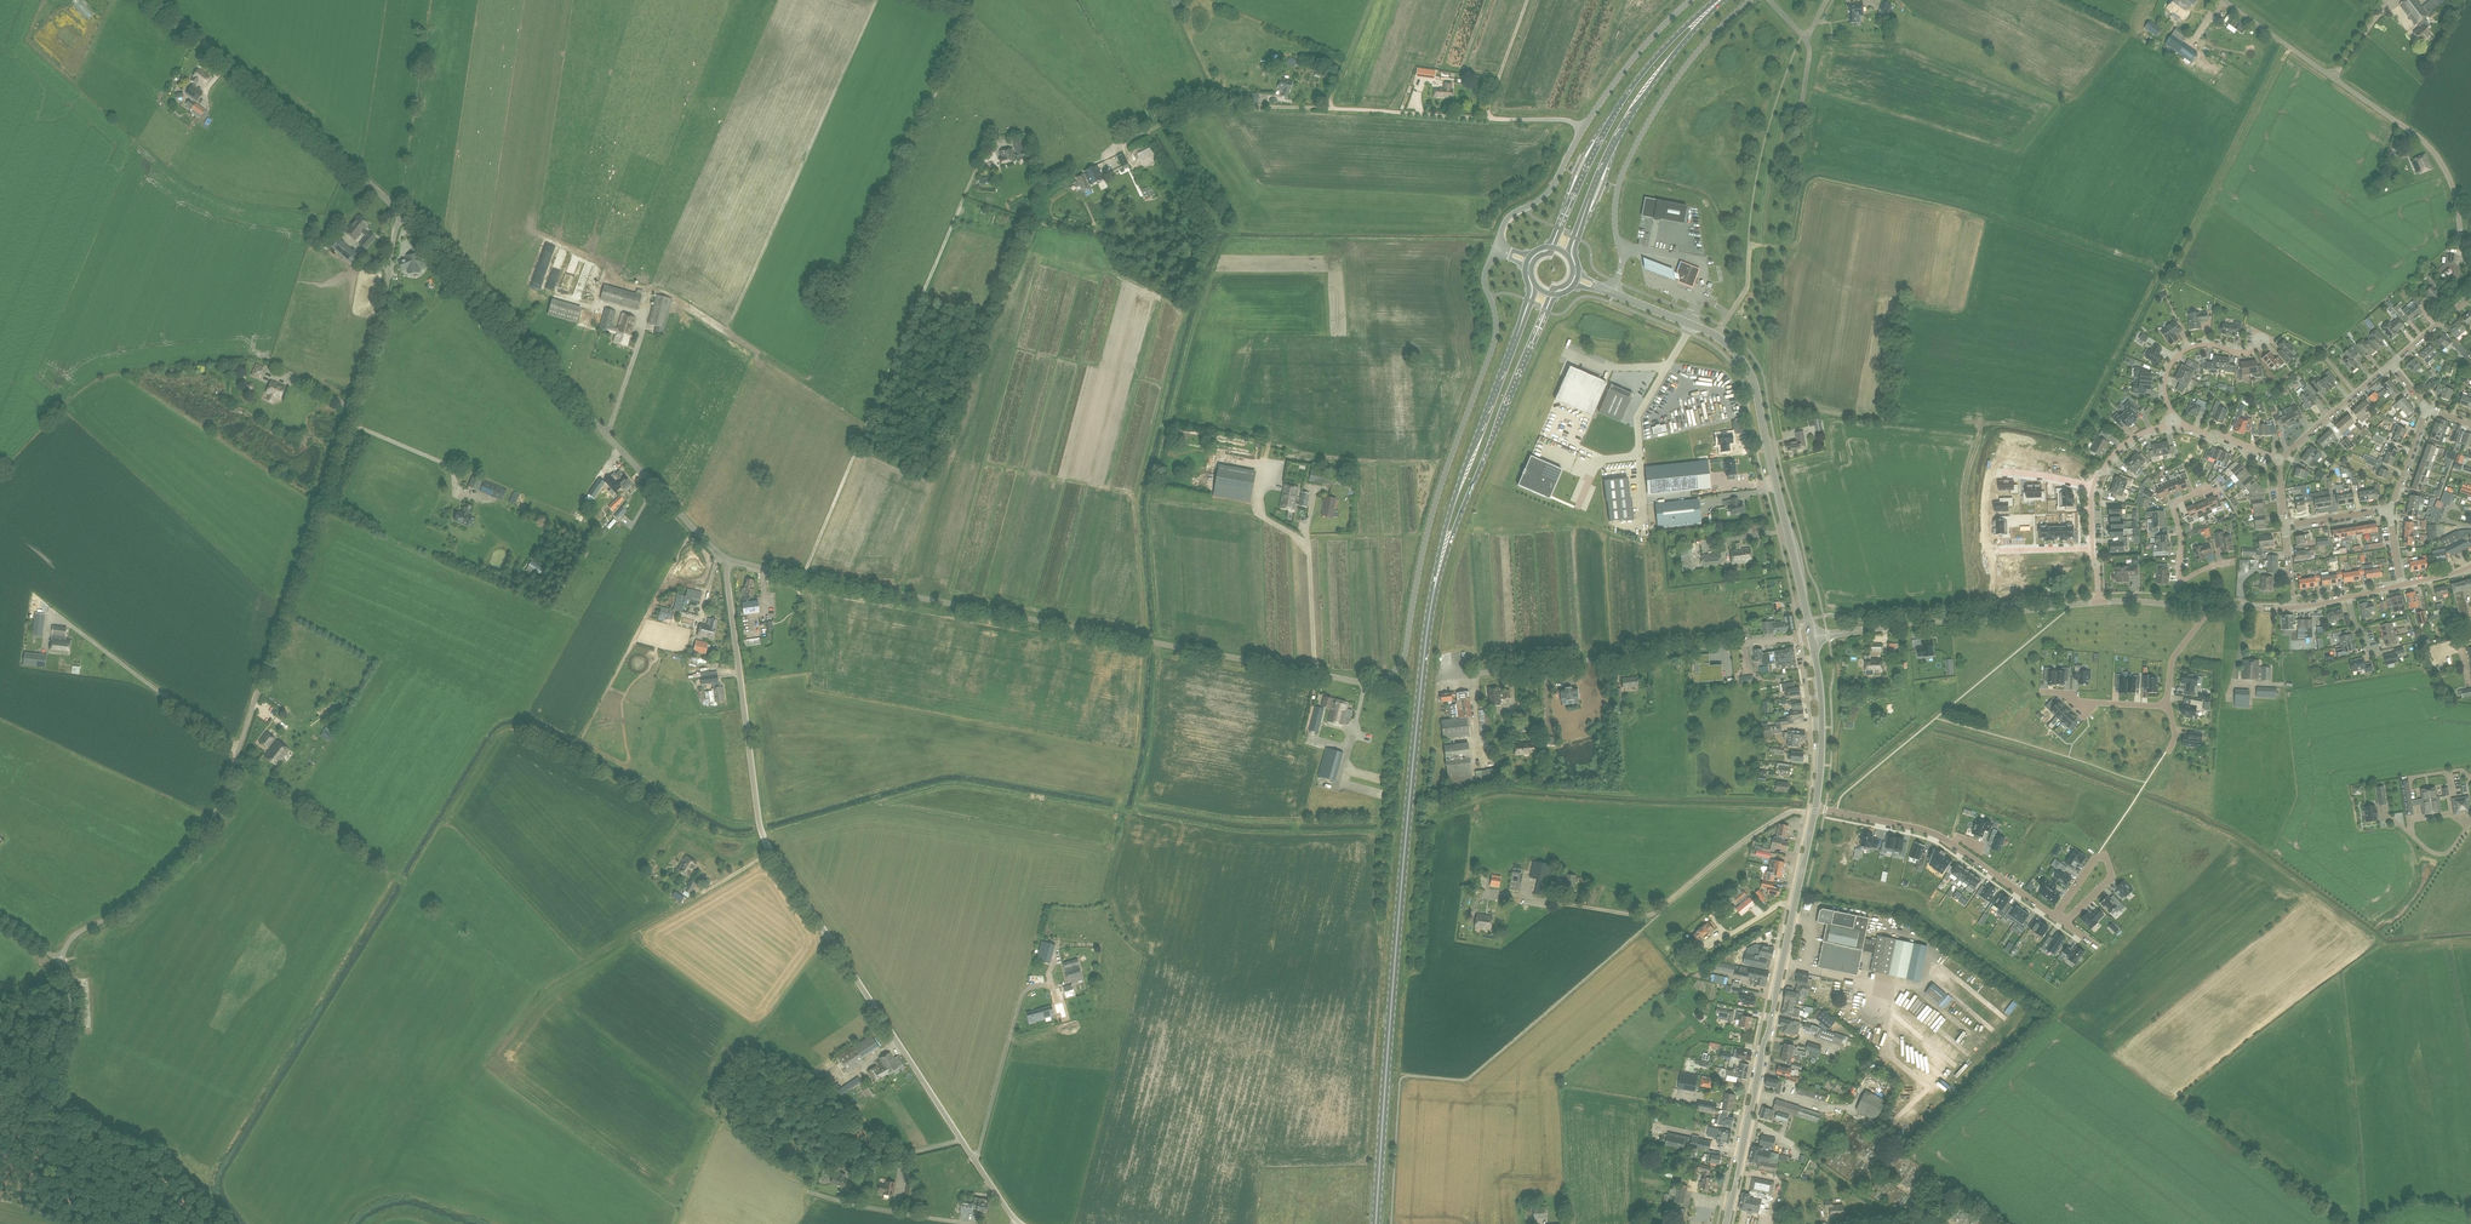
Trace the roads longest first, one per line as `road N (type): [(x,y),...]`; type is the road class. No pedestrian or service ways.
road 1 (tertiary): [(1495,248),(1484,277),(1494,340),(1433,508),(1404,656),(1378,681),(726,559)]
road 2 (unclassified): [(0,1109),(66,1042),(65,948),(160,878),(206,821),(239,746),(382,322),(399,214)]
road 3 (unclassified): [(1020,1223),(765,841),(726,559)]
road 4 (primary): [(1439,566),(1414,756),(1376,1223)]
road 5 (tertiary): [(726,559),(399,214)]
road 6 (unclassified): [(1120,145),(1224,101),(1560,119),(1583,128)]
road 7 (unclassified): [(1436,678),(1812,636)]
road 8 (track): [(1814,814),(1793,813),(1770,825),(1650,915),(1488,891)]
road 9 (tertiary): [(399,214),(151,0)]
road 10 (tertiary): [(1726,1223),(1791,918)]
road 11 (tertiary): [(1812,636),(1756,392),(1739,356)]
road 12 (unclassified): [(1619,245),(1616,195),(1639,138),(1690,60),(1750,0)]
road 13 (tertiary): [(1812,636),(2098,602)]
road 14 (residential): [(2093,549),(1990,552),(1983,522),(1991,472),(2092,486)]
road 15 (residential): [(1815,808),(1932,832),(2055,916)]
road 16 (primary): [(1581,224),(1641,97),(1724,0)]
road 17 (primary): [(1525,314),(1459,485),(1439,566)]
road 18 (primary): [(1719,0),(1627,93),(1565,213)]
road 19 (primary): [(1439,566),(1539,328)]
road 20 (unclassified): [(2470,268),(2455,197),(2434,153),(2335,77)]
road 21 (tertiary): [(1815,808),(1822,710),(1812,636)]
road 22 (unclassified): [(1668,367),(1637,418),(1645,526)]
road 23 (unclassified): [(1689,0),(1626,66),(1583,128)]
road 24 (track): [(812,1193),(971,1223)]
road 25 (unclassified): [(1583,128),(1554,184),(1510,216),(1495,248)]
road 26 (residential): [(2177,425),(2165,387),(2178,356),(2206,345),(2253,351)]
road 27 (residential): [(2279,462),(2390,364)]
road 28 (track): [(583,962),(701,893)]
road 29 (residential): [(1863,956),(1819,993),(1878,1044)]
road 30 (track): [(1794,1145),(1904,1223)]
road 31 (unclassified): [(2335,77),(2225,0)]

